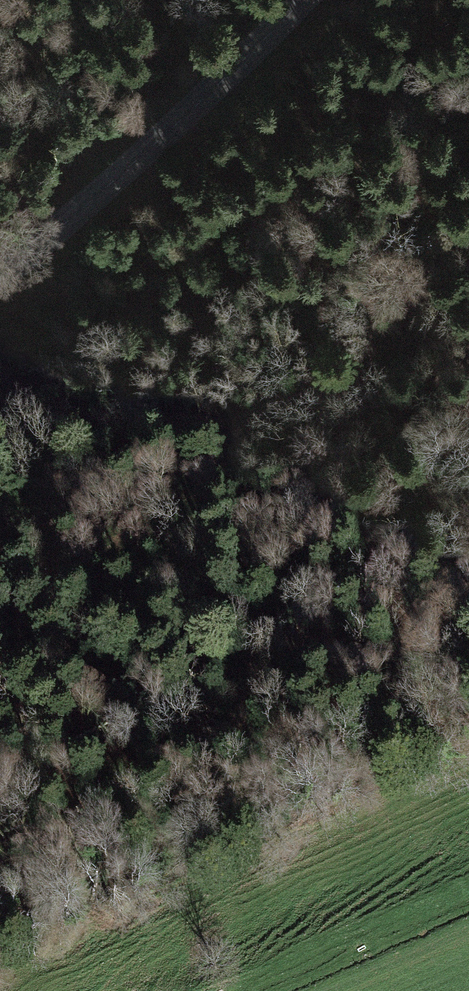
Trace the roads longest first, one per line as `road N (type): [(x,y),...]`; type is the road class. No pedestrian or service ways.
road 1 (track): [(468,582),(210,715),(99,788)]
road 2 (tertiary): [(0,279),(107,192),(310,0)]
road 3 (track): [(0,546),(198,452),(352,361)]
road 4 (track): [(352,361),(468,256)]
road 5 (track): [(352,361),(468,318)]

